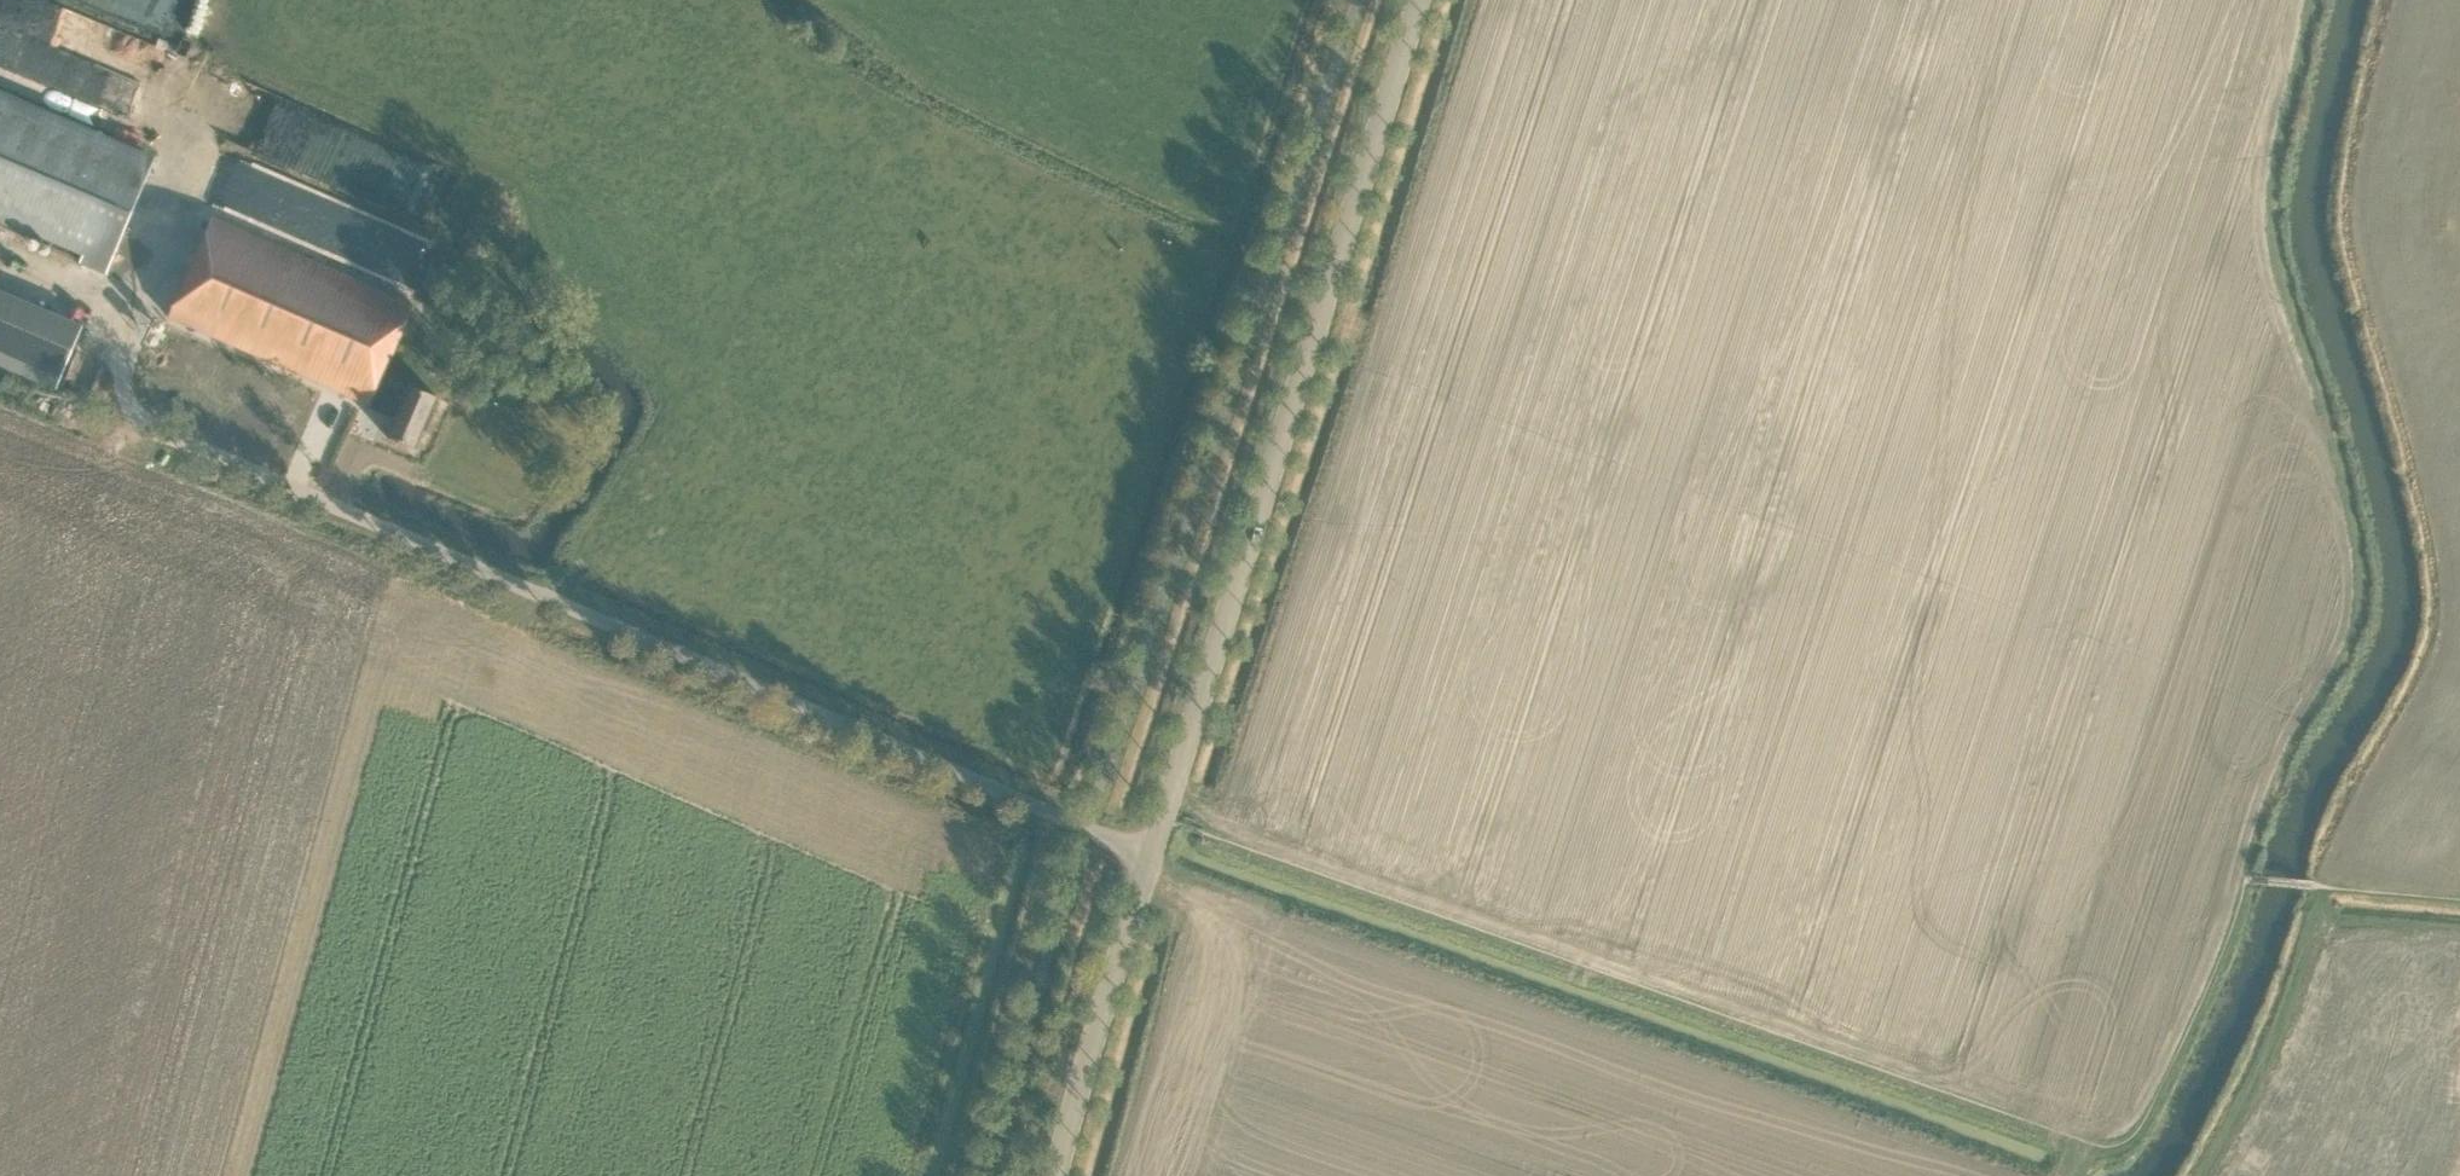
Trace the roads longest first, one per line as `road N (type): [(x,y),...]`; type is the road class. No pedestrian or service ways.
road 1 (unclassified): [(1149,854),(121,414)]
road 2 (tertiary): [(1149,854),(1415,0)]
road 3 (tertiary): [(1054,1175),(1149,854)]

